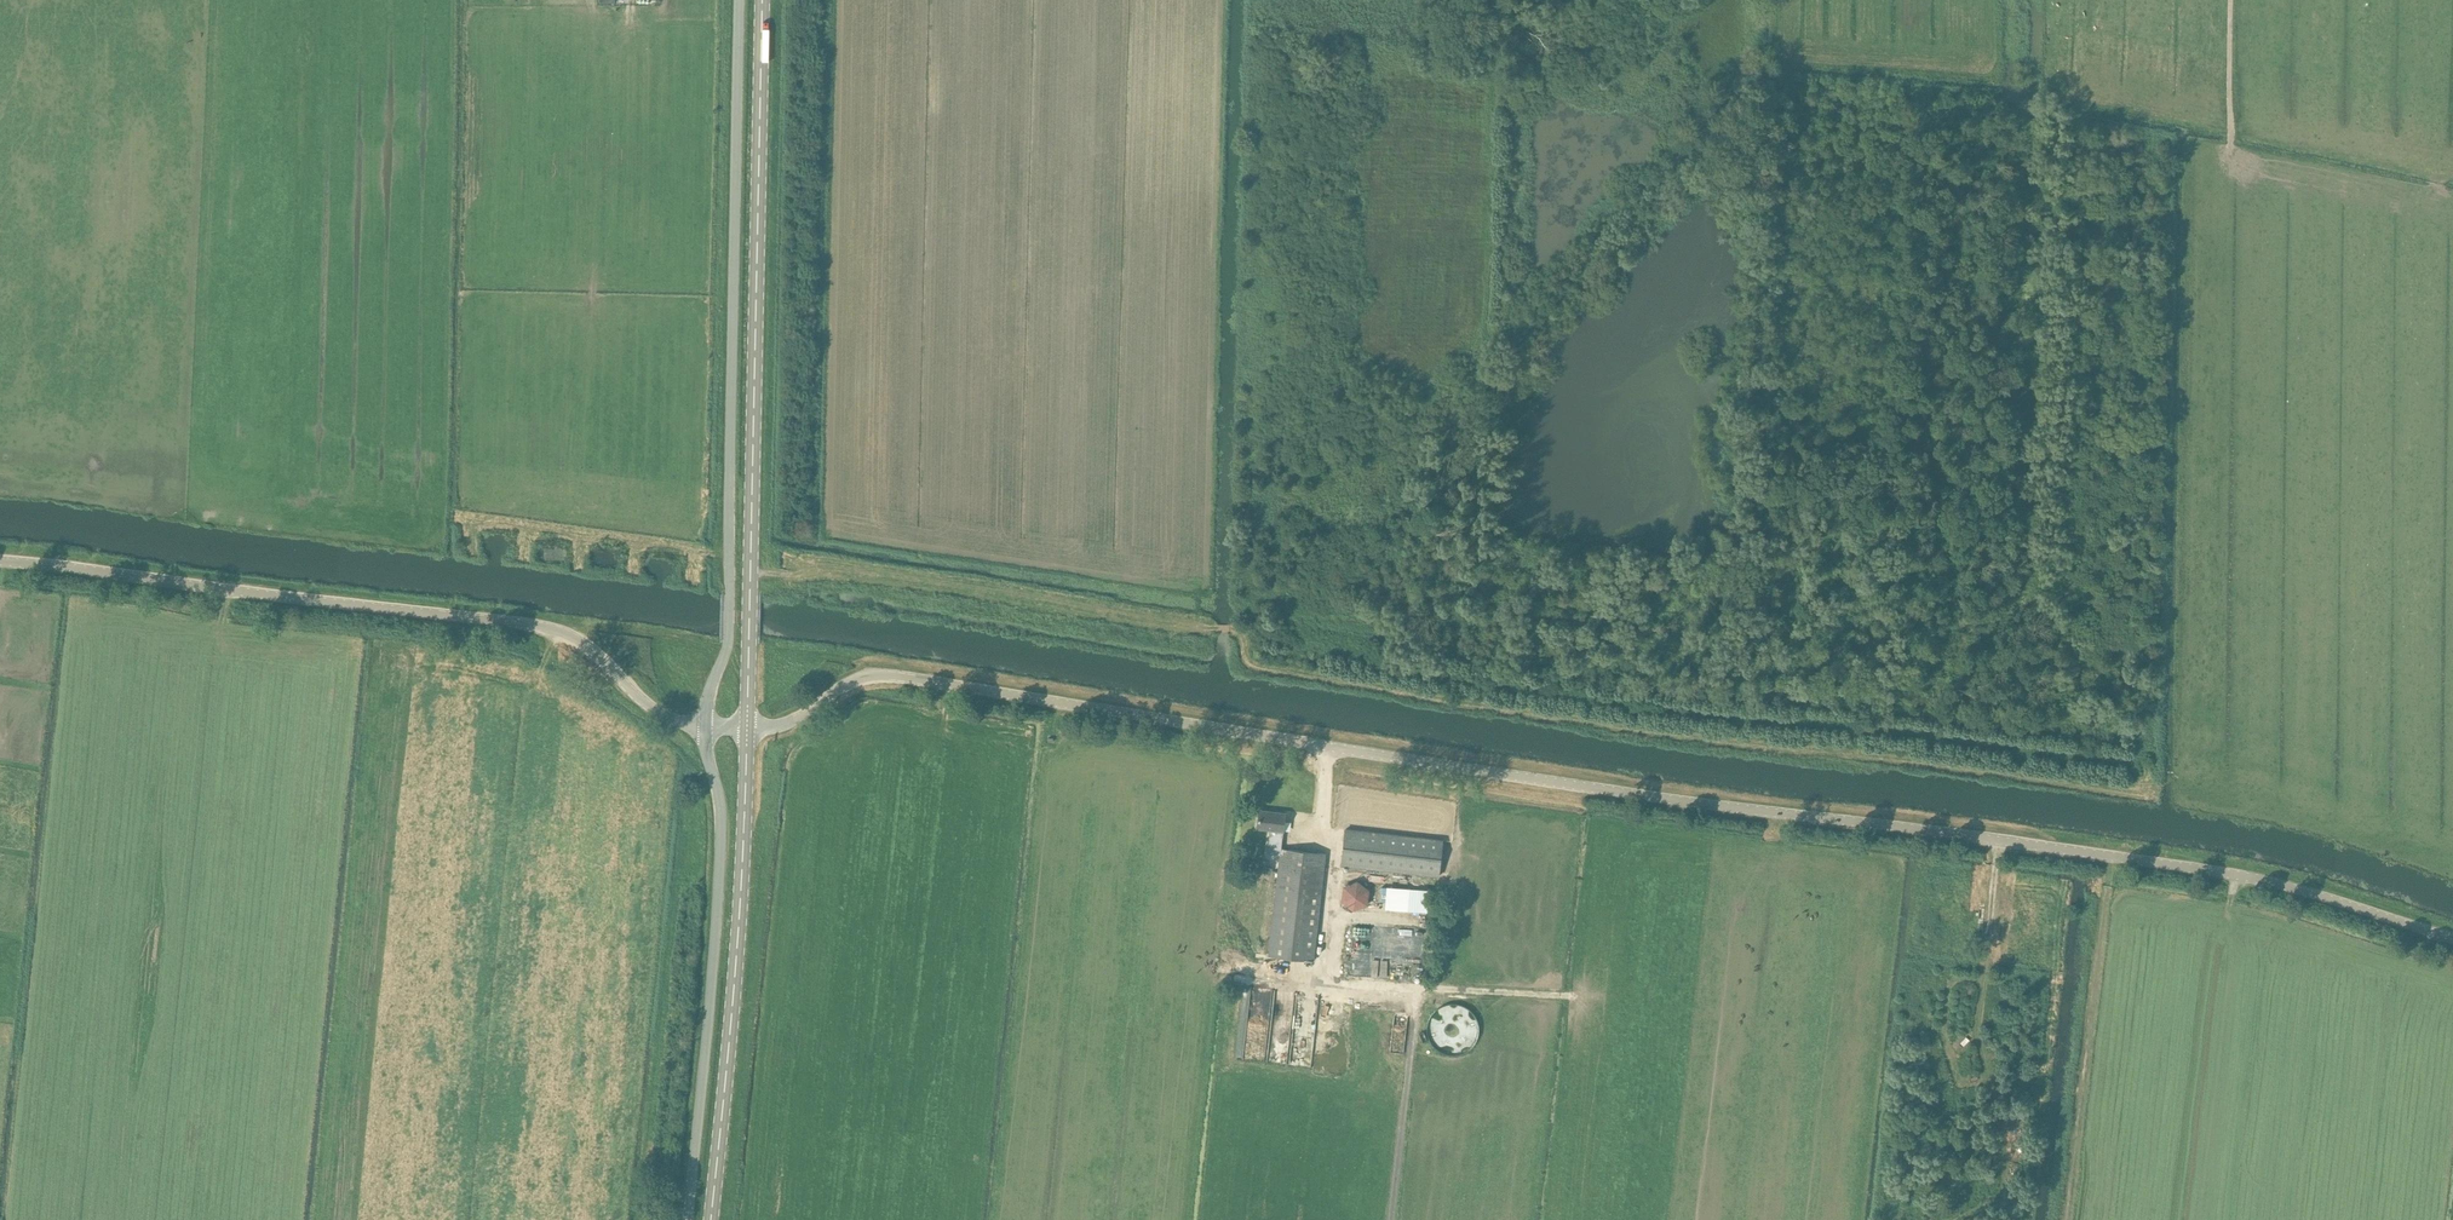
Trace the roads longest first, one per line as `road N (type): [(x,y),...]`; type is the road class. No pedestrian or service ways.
road 1 (tertiary): [(747,728),(787,723),(849,683),(887,675),(1722,808),(2249,876),(2452,939)]
road 2 (tertiary): [(705,728),(652,709),(599,655),(551,628),(0,561)]
road 3 (unclassified): [(705,728),(728,641),(737,0)]
road 4 (secondary): [(747,728),(763,0)]
road 5 (unclassified): [(688,1219),(721,871),(720,801),(705,728)]
road 6 (secondary): [(711,1219),(736,973),(747,728)]

